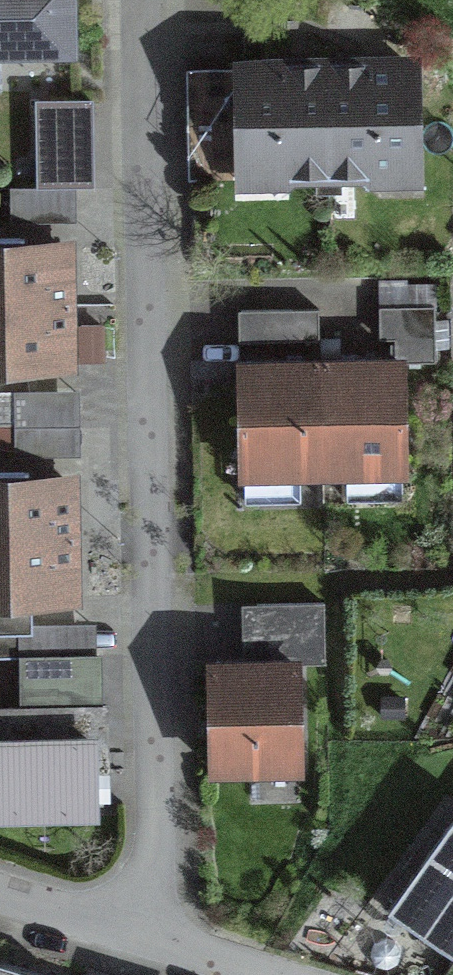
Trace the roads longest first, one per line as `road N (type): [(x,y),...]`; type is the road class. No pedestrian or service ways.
road 1 (residential): [(152,944),(137,0)]
road 2 (residential): [(0,897),(152,944)]

